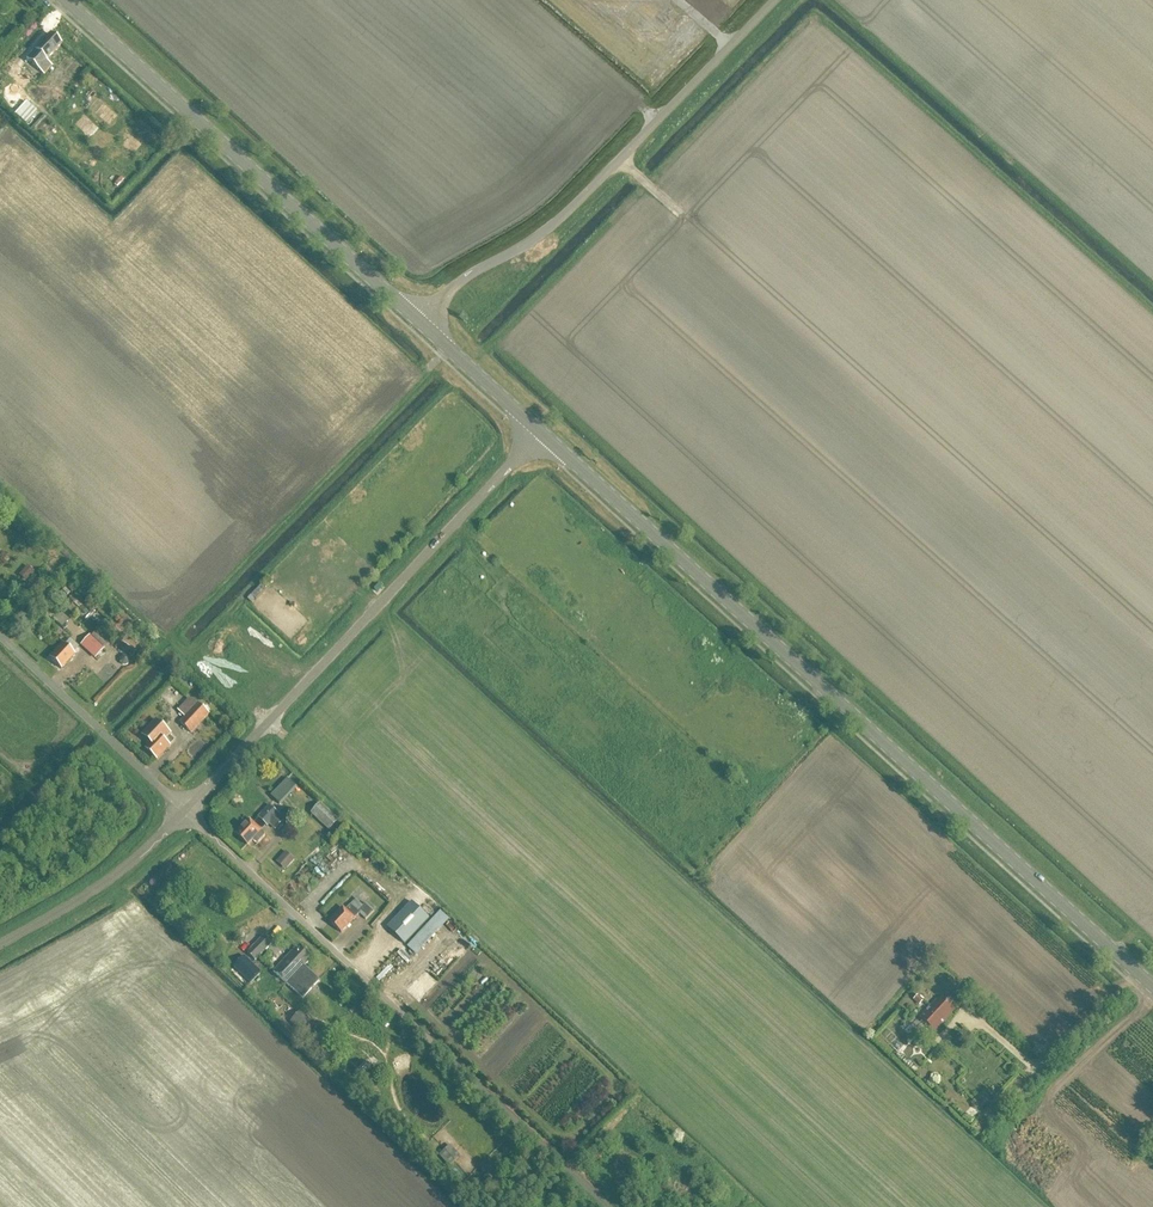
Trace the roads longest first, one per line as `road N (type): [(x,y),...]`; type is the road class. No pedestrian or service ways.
road 1 (secondary): [(1152,988),(542,434)]
road 2 (unclassified): [(604,1206),(184,813)]
road 3 (unclassified): [(184,813),(542,434)]
road 4 (unclassified): [(421,324),(463,280),(555,224),(777,0)]
road 5 (secondary): [(421,324),(65,0)]
road 6 (unclassified): [(184,813),(0,640)]
road 7 (unclassified): [(0,956),(74,914),(184,813)]
road 8 (secondary): [(542,434),(421,324)]

